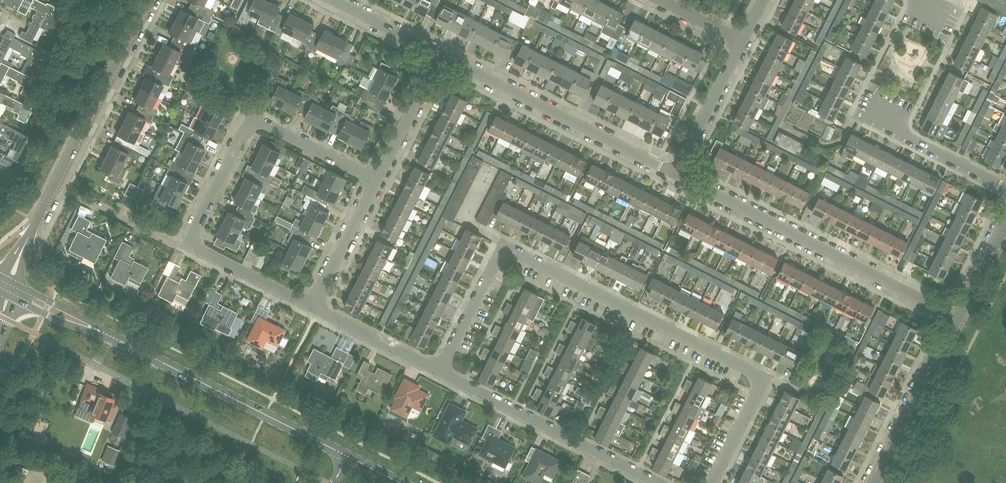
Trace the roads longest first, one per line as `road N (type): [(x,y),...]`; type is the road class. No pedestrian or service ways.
road 1 (residential): [(712,482),(757,392),(751,371),(509,247),(439,371)]
road 2 (tertiary): [(404,482),(110,336)]
road 3 (residential): [(958,318),(675,175)]
road 4 (residential): [(188,244),(253,121),(378,182)]
road 5 (residential): [(675,175),(440,56)]
road 6 (tertiary): [(31,234),(149,0)]
road 7 (residential): [(659,482),(439,371)]
road 8 (tertiary): [(875,482),(958,318)]
road 9 (residential): [(1005,189),(859,112)]
road 10 (residential): [(675,175),(742,42)]
road 11 (residential): [(313,308),(378,182)]
road 12 (residential): [(439,371),(313,308)]
road 13 (residential): [(313,308),(188,244)]
road 14 (residential): [(378,182),(440,56)]
road 15 (residential): [(440,56),(331,0)]

